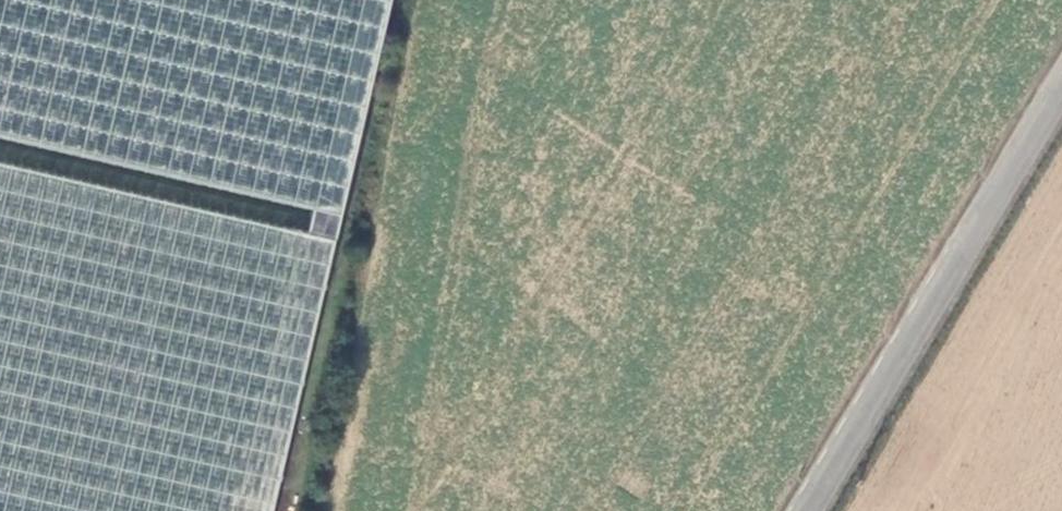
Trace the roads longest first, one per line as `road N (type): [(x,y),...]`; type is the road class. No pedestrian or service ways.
road 1 (tertiary): [(806,510),(1061,90)]

